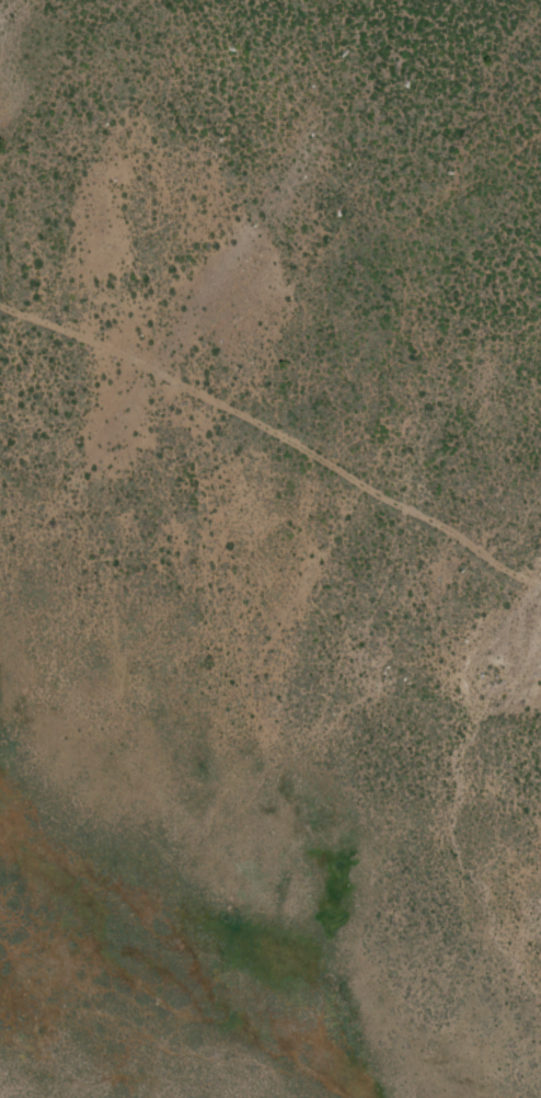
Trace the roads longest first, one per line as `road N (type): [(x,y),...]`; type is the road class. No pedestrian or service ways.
road 1 (track): [(540,584),(467,549),(233,408),(0,304)]

